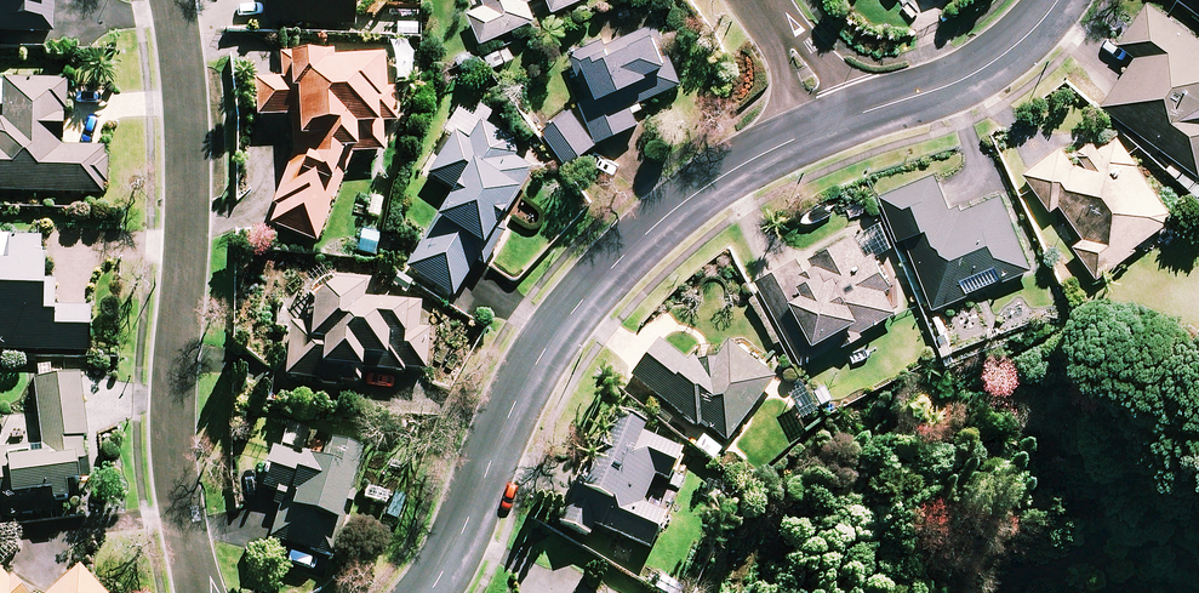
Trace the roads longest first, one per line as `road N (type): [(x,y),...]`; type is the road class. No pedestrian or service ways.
road 1 (residential): [(835,122),(699,191),(579,307),(513,407),(462,537),(429,592)]
road 2 (residential): [(173,0),(188,170),(173,403),(176,467),(202,592)]
road 3 (residential): [(1058,0),(973,76),(835,122)]
road 4 (residential): [(762,0),(835,122)]

